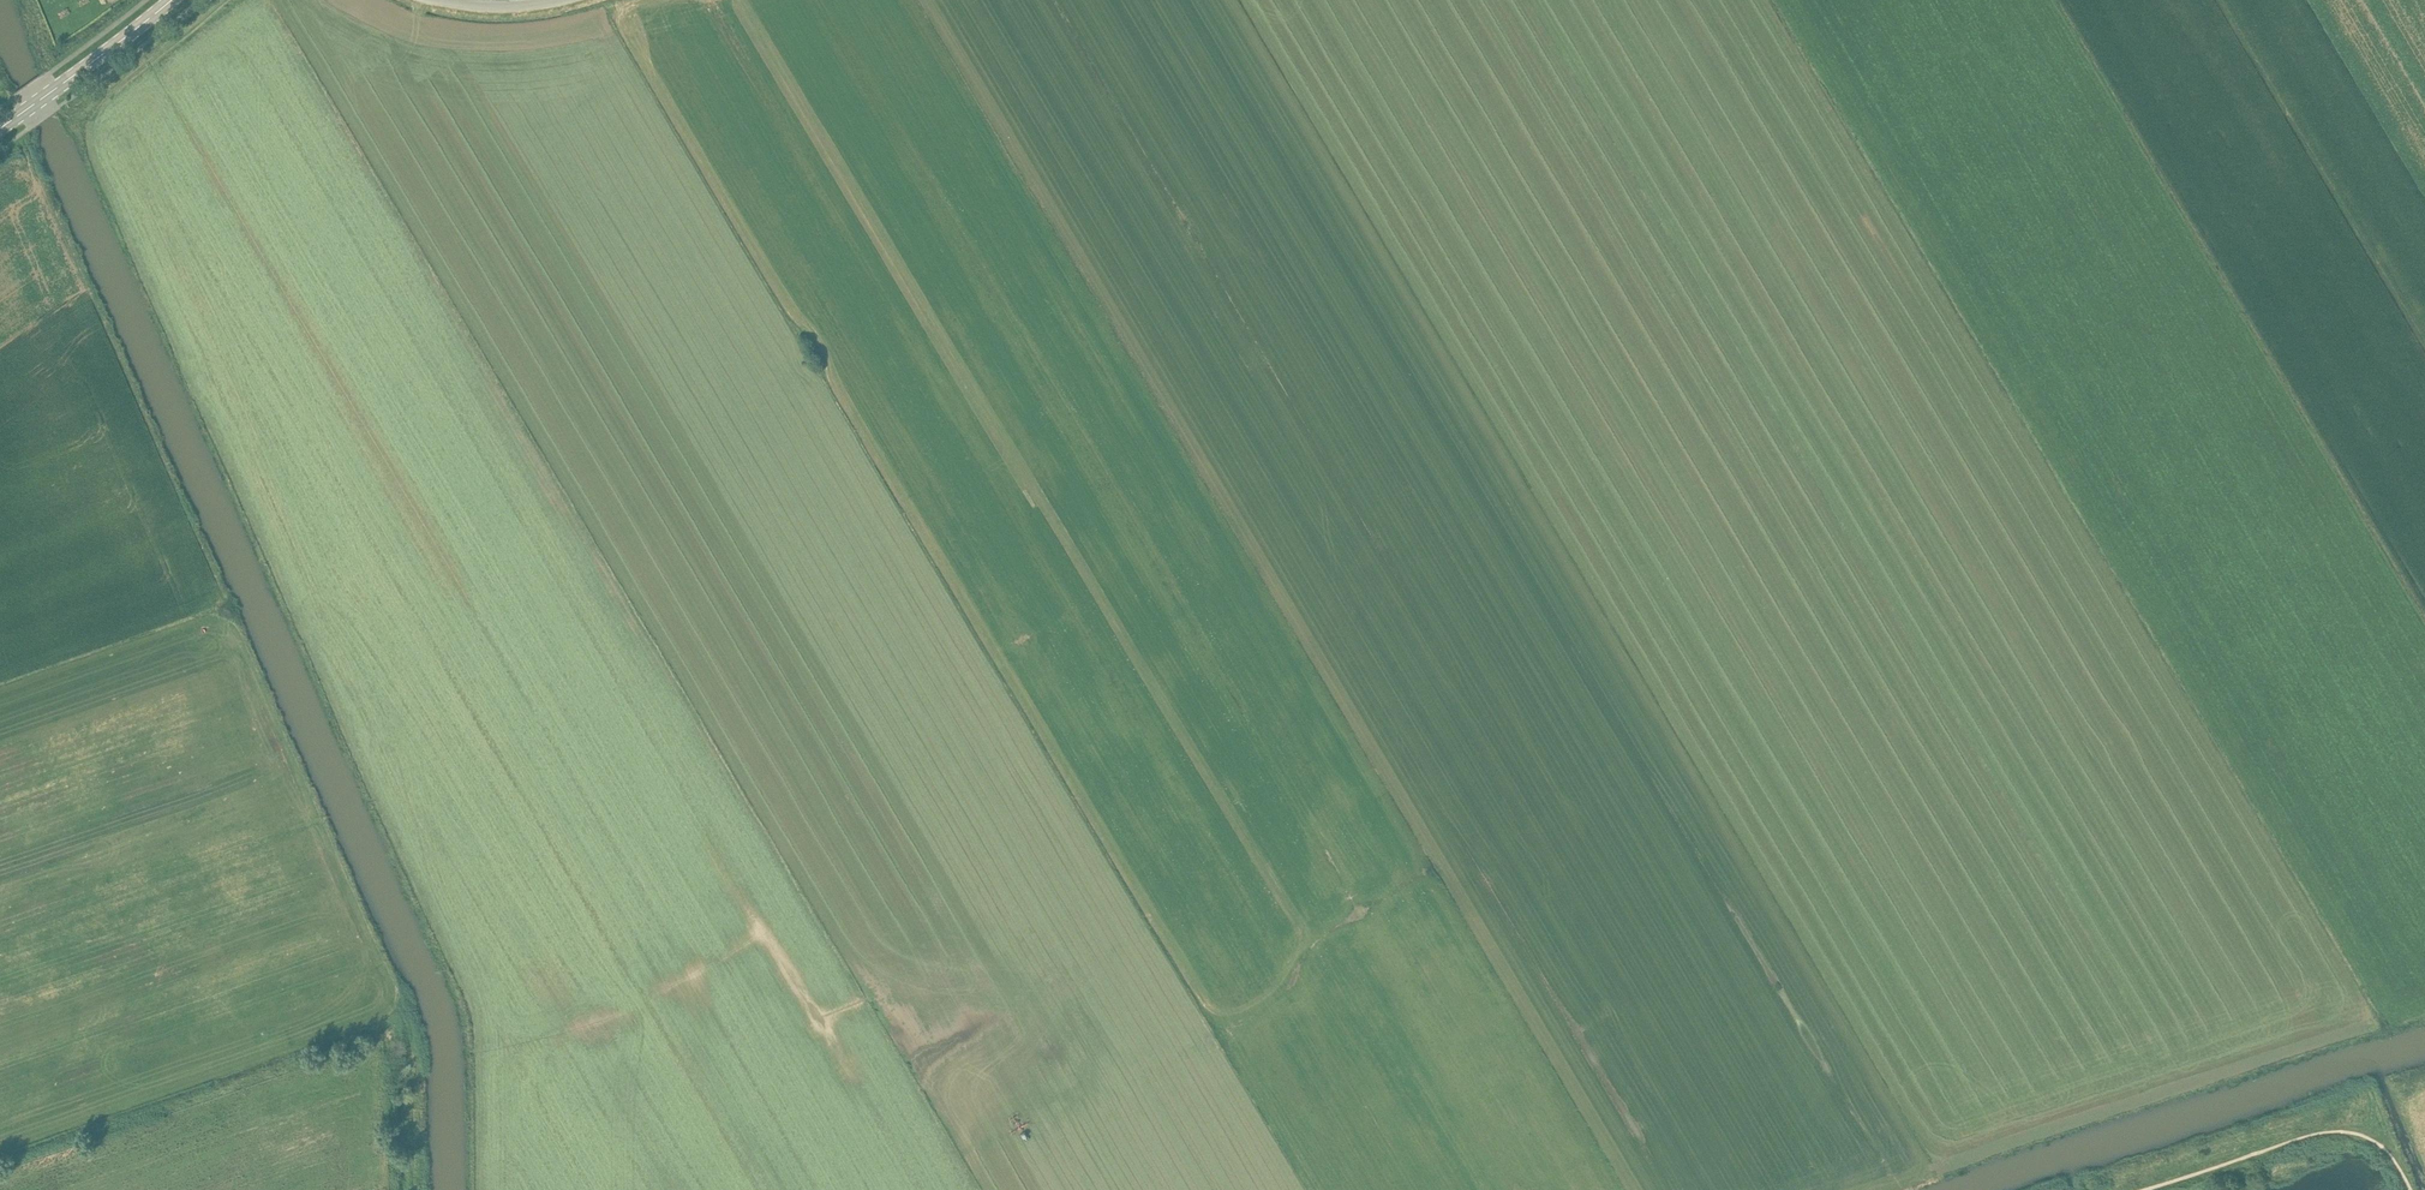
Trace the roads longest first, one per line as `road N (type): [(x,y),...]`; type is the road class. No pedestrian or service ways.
road 1 (residential): [(101,670),(155,831),(283,1033),(284,1188)]
road 2 (residential): [(0,439),(101,670)]
road 3 (secondary): [(0,129),(165,0)]
road 4 (residential): [(118,1189),(184,1176),(284,1188)]

